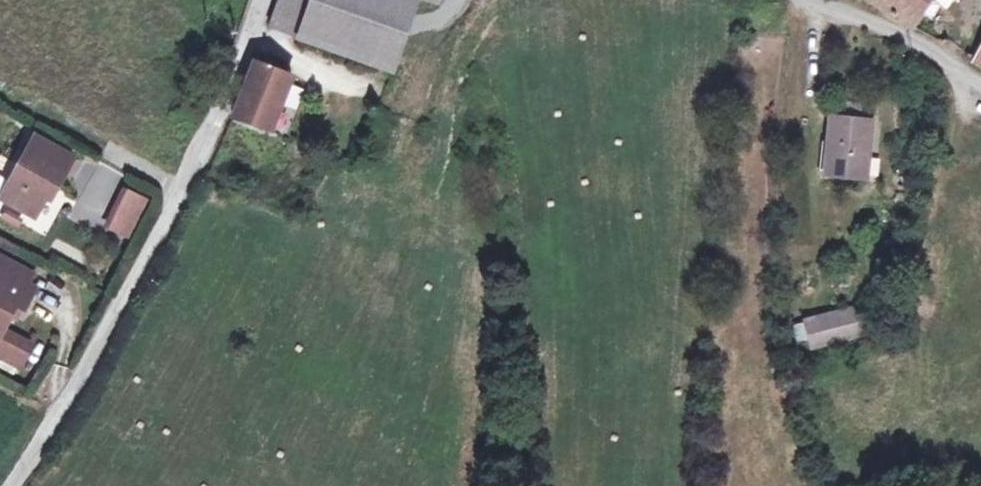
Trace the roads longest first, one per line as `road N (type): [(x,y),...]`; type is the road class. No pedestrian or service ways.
road 1 (unclassified): [(9,485),(96,359),(220,116),(262,0)]
road 2 (unclassified): [(813,0),(980,83)]

